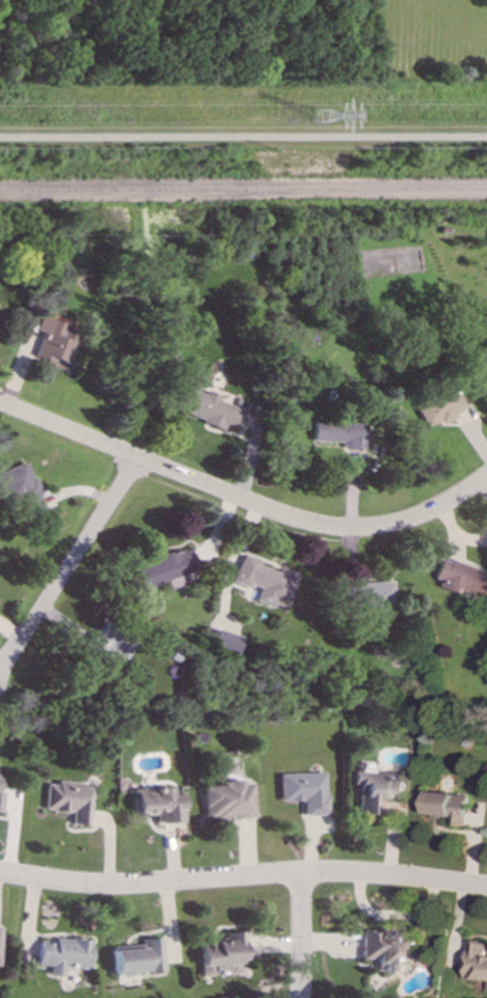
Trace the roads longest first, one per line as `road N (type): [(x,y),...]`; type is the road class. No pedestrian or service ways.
road 1 (residential): [(486,475),(415,517),(337,529),(0,403)]
road 2 (residential): [(0,873),(94,885),(354,873),(486,888)]
road 3 (residential): [(142,458),(0,667)]
road 4 (residential): [(298,873),(301,997)]

